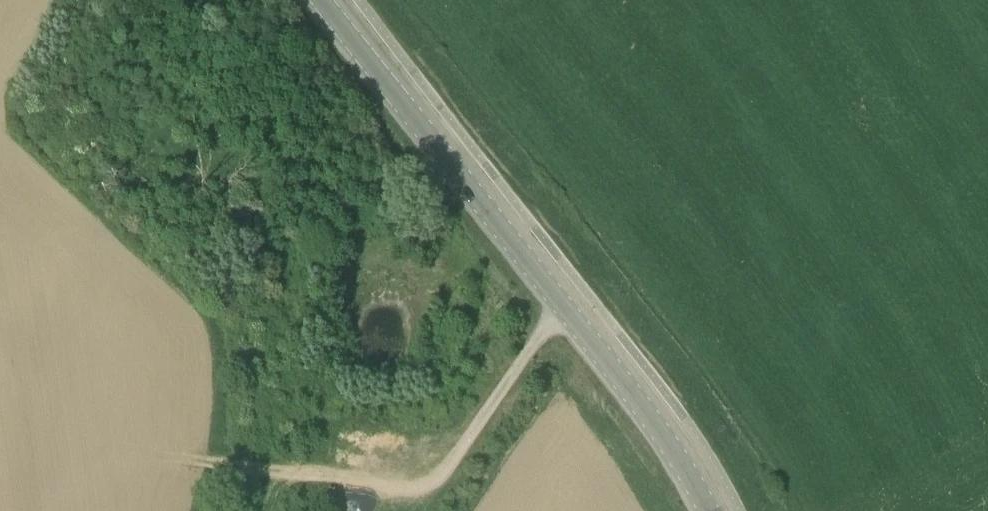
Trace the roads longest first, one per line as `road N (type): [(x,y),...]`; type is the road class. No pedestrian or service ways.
road 1 (tertiary): [(707,510),(625,382),(321,0)]
road 2 (track): [(563,310),(444,474),(425,487),(210,462)]

